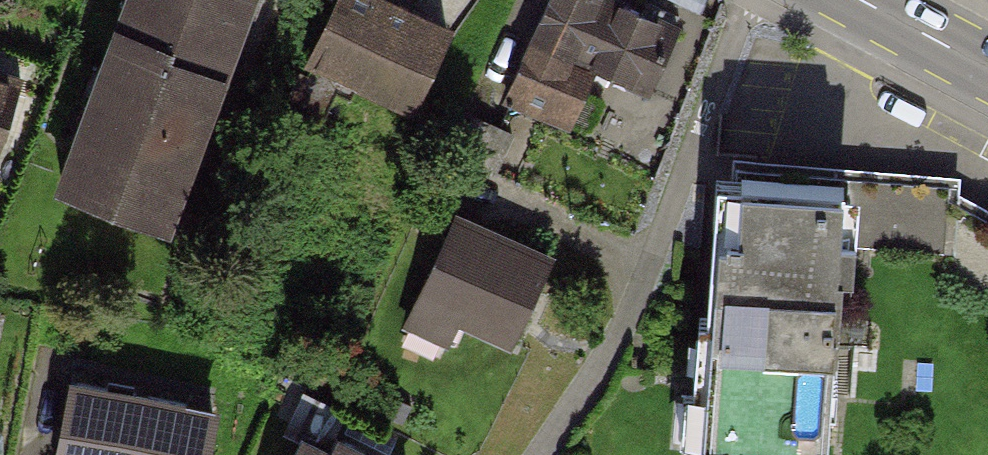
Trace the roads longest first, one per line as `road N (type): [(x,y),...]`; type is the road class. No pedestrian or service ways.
road 1 (residential): [(541,454),(603,357),(751,0)]
road 2 (primary): [(871,0),(987,65)]

